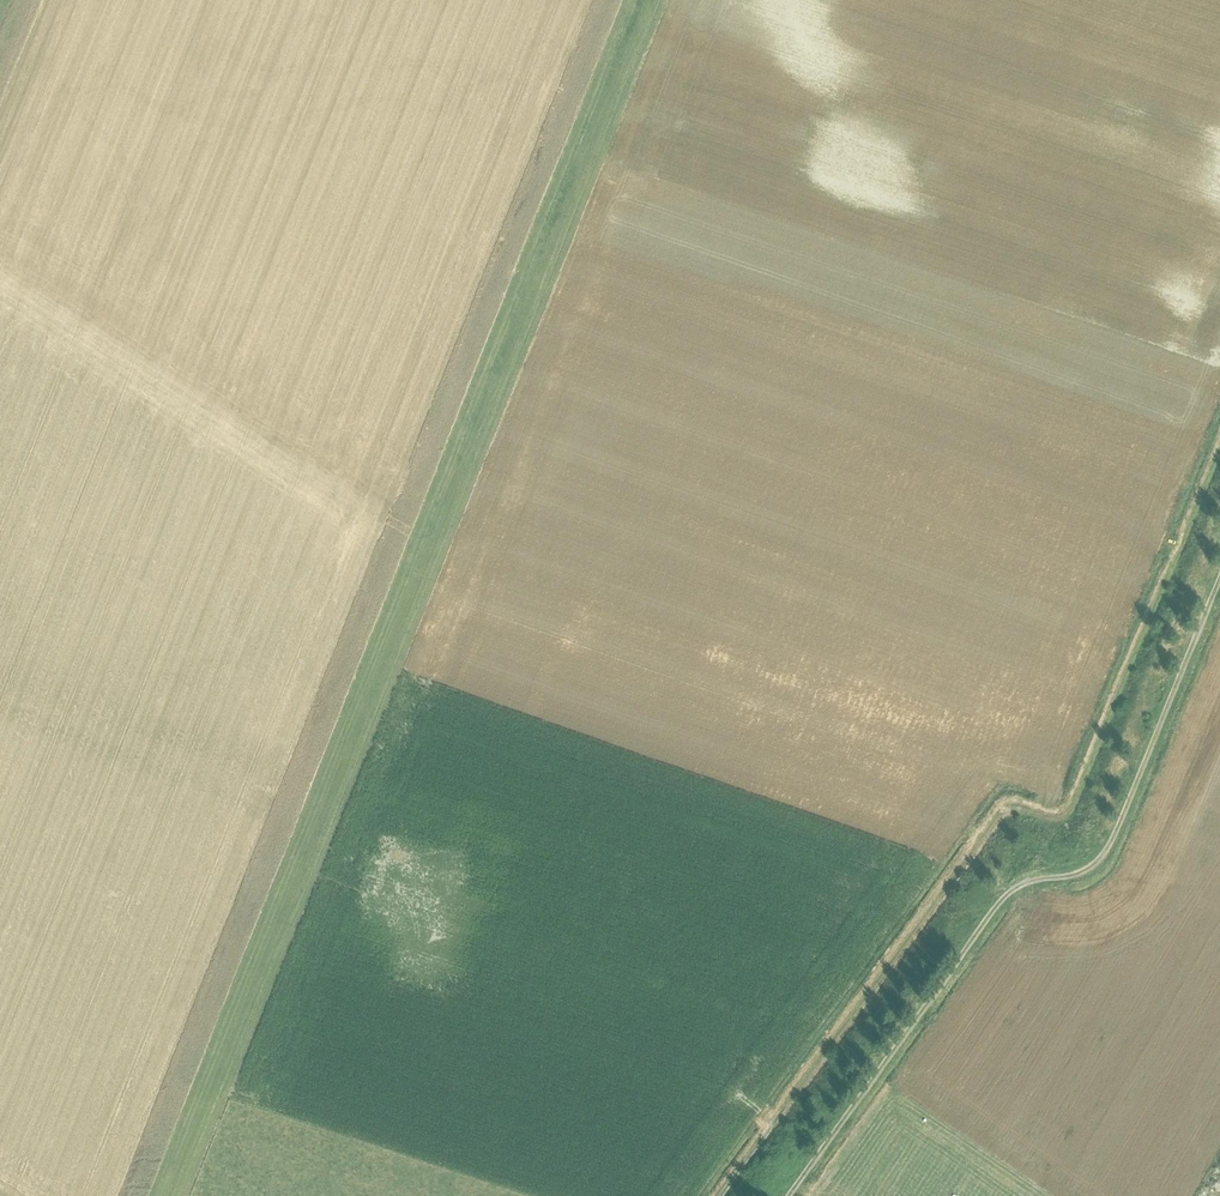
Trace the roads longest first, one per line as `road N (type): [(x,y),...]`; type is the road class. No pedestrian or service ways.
road 1 (track): [(714,1195),(994,813),(1023,805),(1057,812),(1076,803),(1219,449)]
road 2 (track): [(1219,566),(1101,854),(1073,874),(1020,878),(1000,892),(782,1195)]

